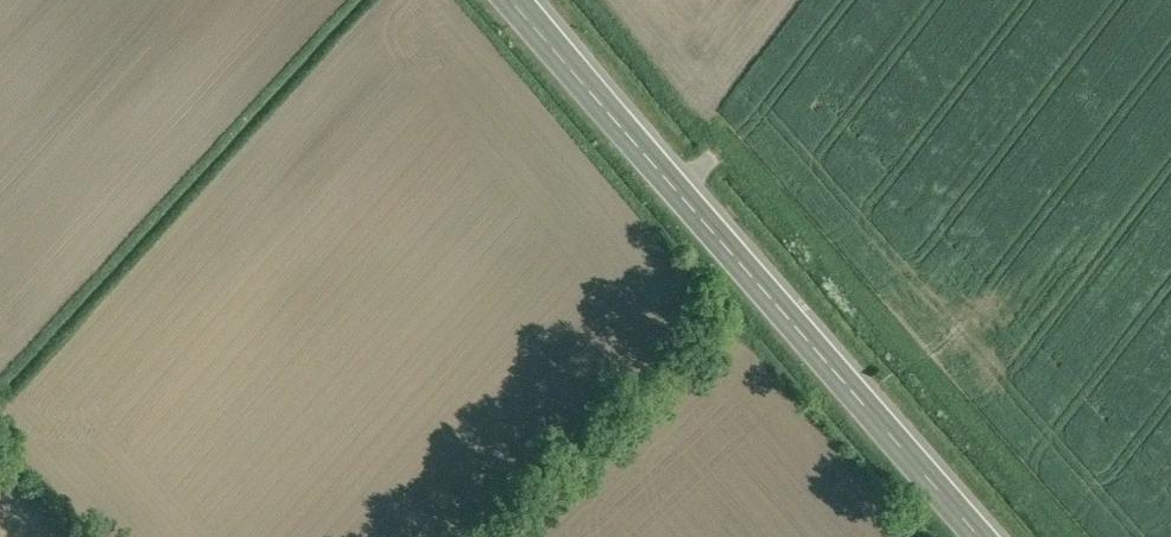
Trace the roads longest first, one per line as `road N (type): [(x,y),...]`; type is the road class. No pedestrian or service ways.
road 1 (secondary): [(980,536),(512,0)]

